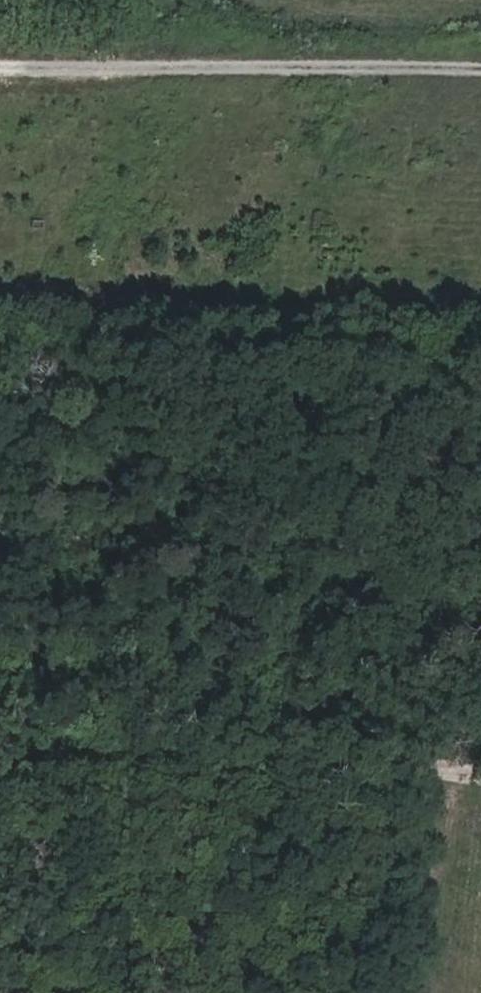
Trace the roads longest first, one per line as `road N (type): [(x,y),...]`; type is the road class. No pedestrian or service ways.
road 1 (track): [(0,755),(480,762)]

